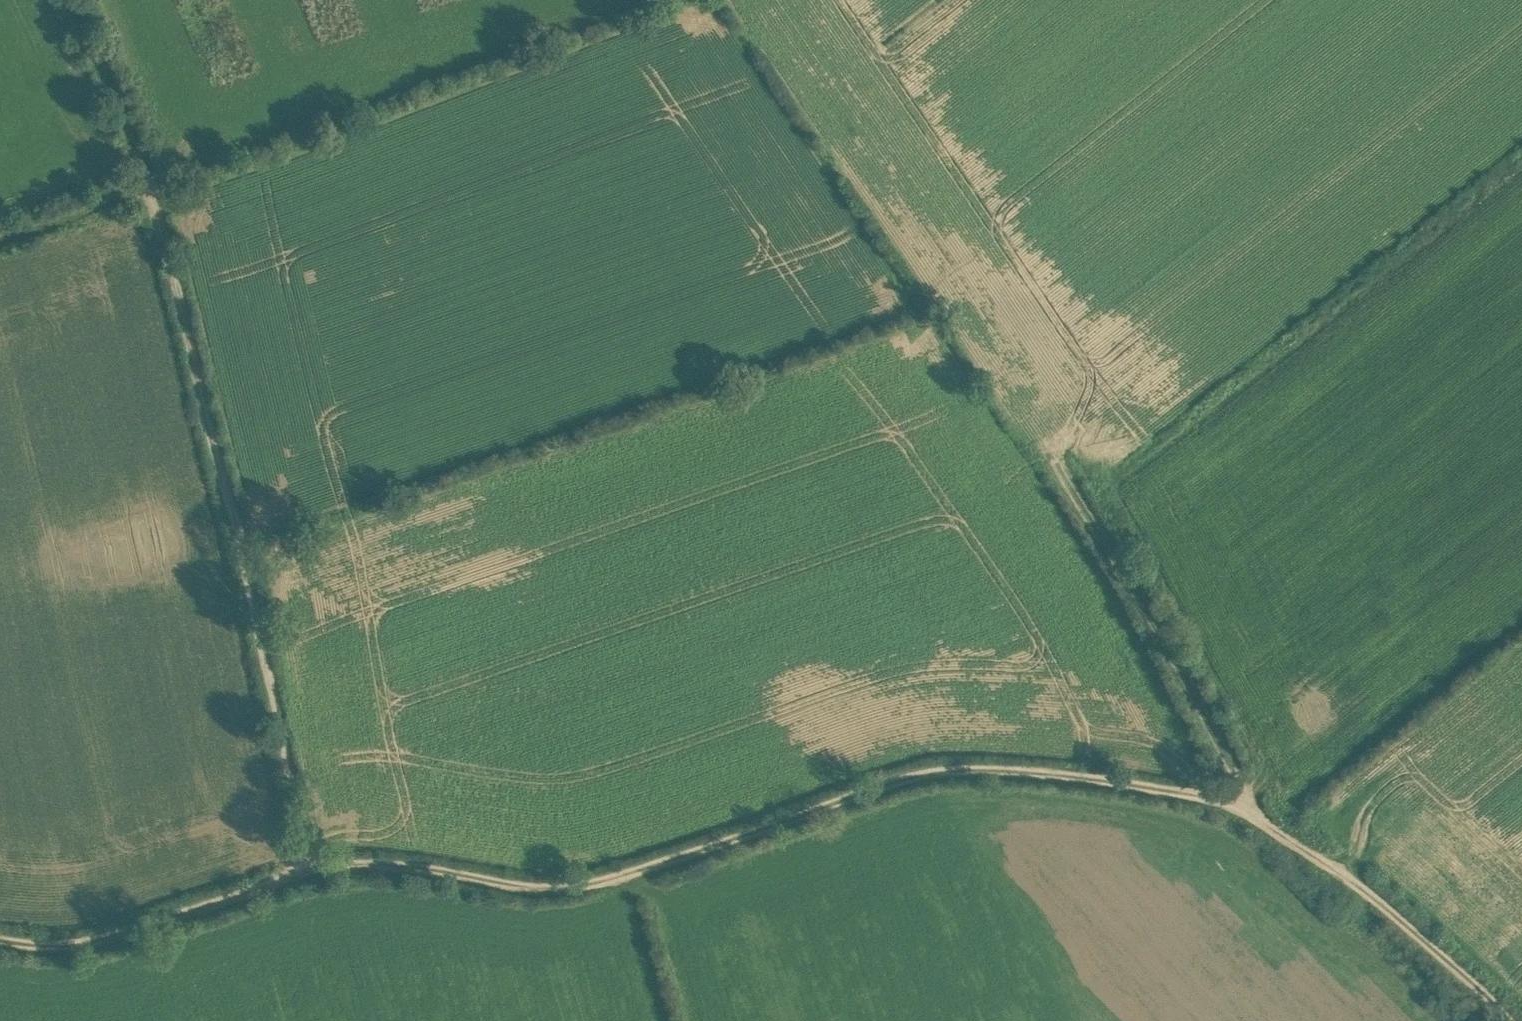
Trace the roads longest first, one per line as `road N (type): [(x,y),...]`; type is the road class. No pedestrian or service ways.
road 1 (track): [(1251,812),(1138,782),(971,772),(918,781),(610,878),(550,889),(395,863),(309,869)]
road 2 (track): [(147,186),(309,869)]
road 3 (track): [(1069,481),(1241,780),(1251,812)]
road 4 (track): [(1511,1020),(1346,876),(1251,812)]
road 5 (track): [(309,869),(67,944),(0,939)]
road 6 (track): [(147,186),(71,0)]
road 7 (track): [(0,236),(147,186)]

